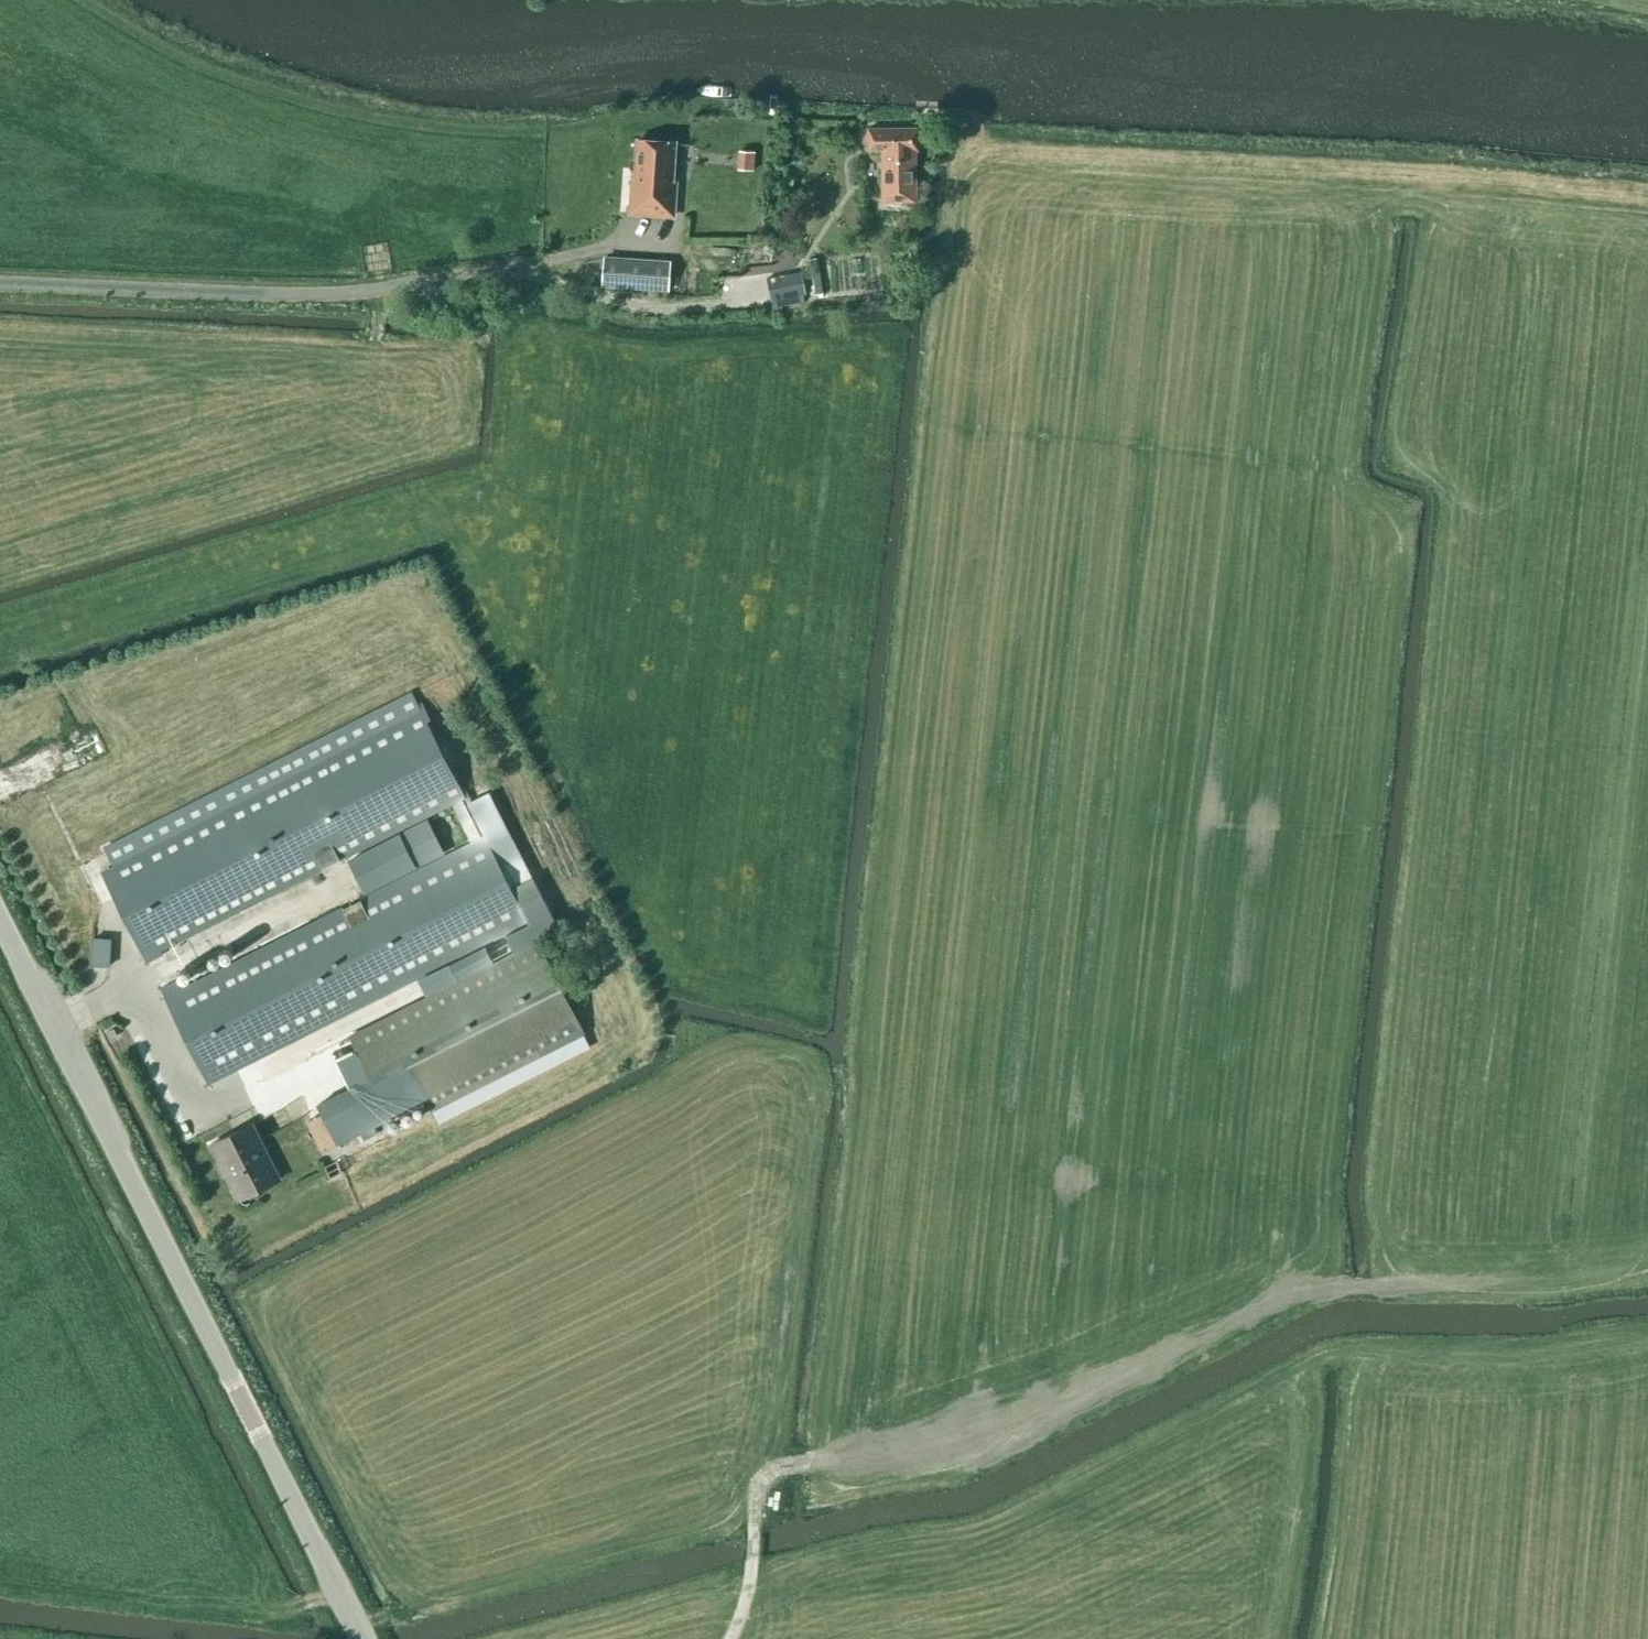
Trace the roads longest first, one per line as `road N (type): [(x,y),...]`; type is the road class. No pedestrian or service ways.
road 1 (tertiary): [(362,1638),(0,923)]

